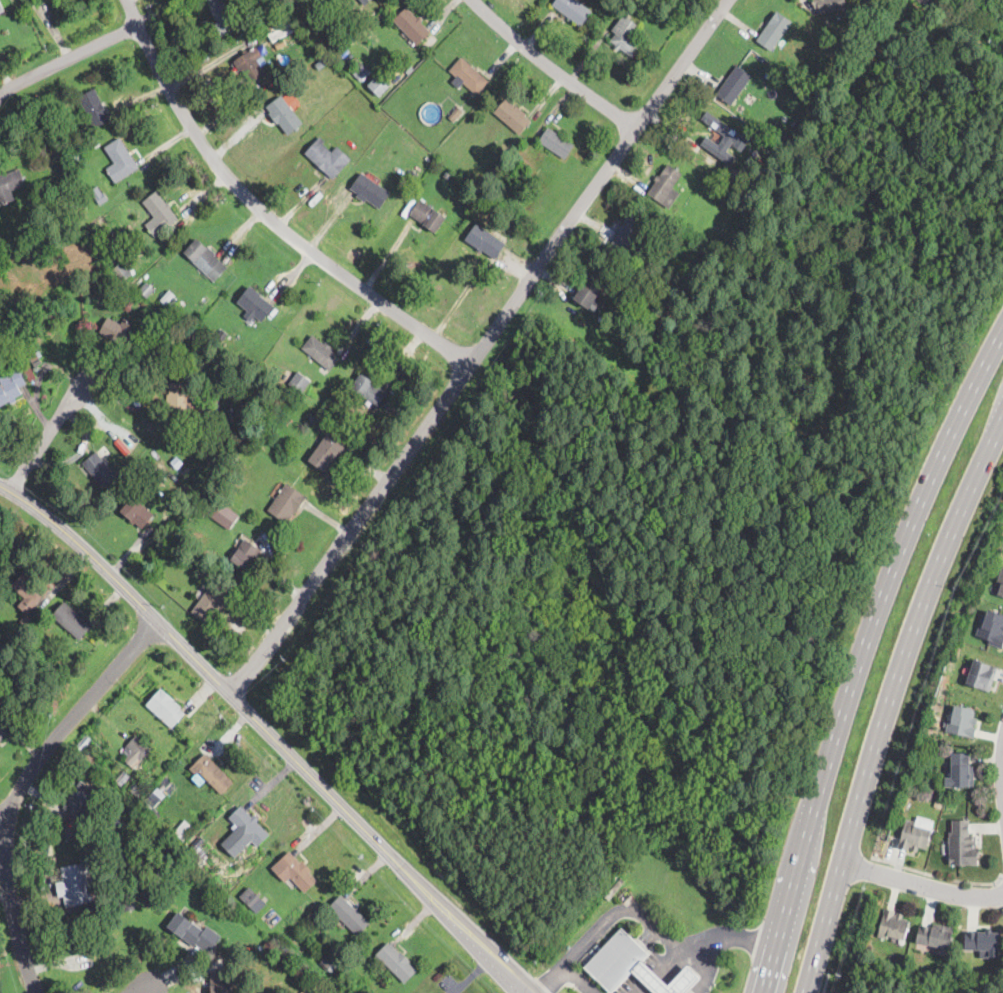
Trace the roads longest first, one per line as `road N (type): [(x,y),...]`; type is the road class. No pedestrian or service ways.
road 1 (residential): [(231,693),(727,0)]
road 2 (secondary): [(526,992),(72,535),(0,485)]
road 3 (primary): [(1002,331),(926,487),(836,721),(761,992)]
road 4 (primary): [(806,992),(882,725),(1002,422)]
road 5 (residential): [(470,366),(276,224),(217,166),(171,99),(126,0)]
road 6 (residential): [(36,992),(12,911),(5,815),(58,733),(158,625)]
road 7 (residential): [(471,0),(635,131)]
road 8 (residential): [(842,862),(957,895),(1002,898)]
road 9 (residential): [(137,26),(0,90)]
road 10 (residential): [(8,489),(91,388)]

